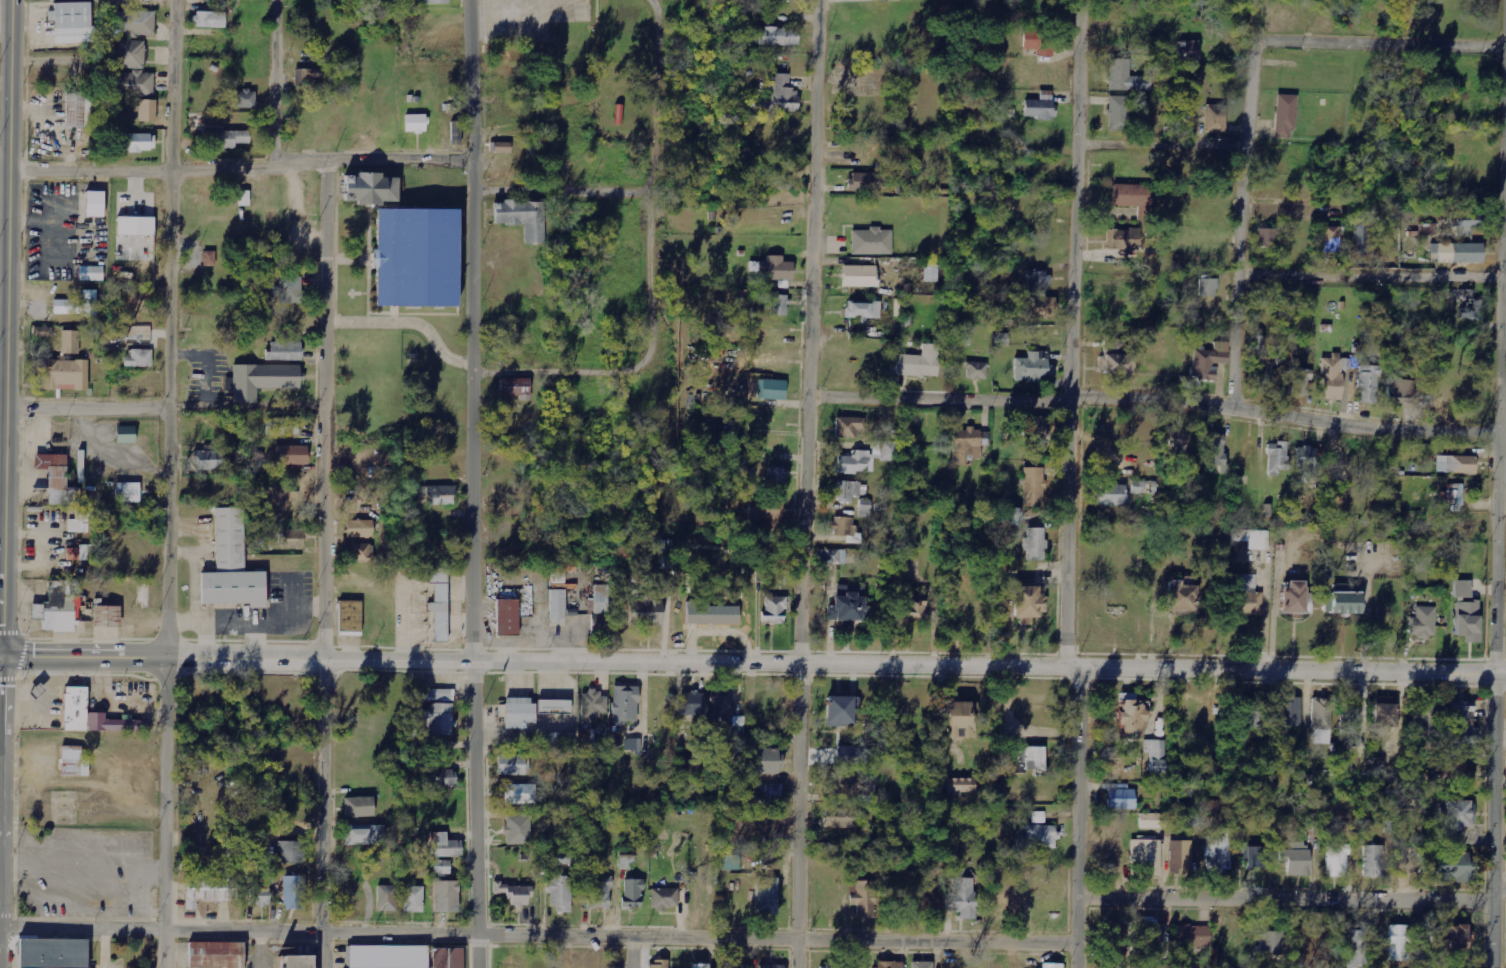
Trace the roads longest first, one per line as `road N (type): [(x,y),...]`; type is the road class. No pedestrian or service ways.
road 1 (tertiary): [(1505,676),(7,656)]
road 2 (residential): [(1076,937),(4,927)]
road 3 (residential): [(485,967),(472,662),(470,0)]
road 4 (residential): [(801,967),(816,0)]
road 5 (residential): [(167,967),(172,0)]
road 6 (residential): [(1495,967),(1505,123)]
road 7 (residential): [(327,967),(326,161)]
road 8 (residential): [(1497,440),(1173,398),(806,400)]
road 9 (residential): [(1078,670),(1069,653),(1069,398),(1081,0)]
road 10 (primary): [(7,656),(10,0)]
road 11 (residential): [(475,161),(170,173),(7,170)]
road 12 (residential): [(1076,901),(1495,900)]
road 13 (residential): [(1233,407),(1255,62),(1263,41),(1292,40)]
road 14 (residential): [(326,413),(7,411)]
road 15 (primary): [(3,967),(7,656)]
road 16 (tertiary): [(1077,967),(1078,670)]
road 17 (residential): [(1505,276),(1237,275)]
road 18 (residential): [(1292,40),(1505,46)]
road 19 (residential): [(273,169),(276,0)]
road 20 (residential): [(1080,145),(1247,144)]

